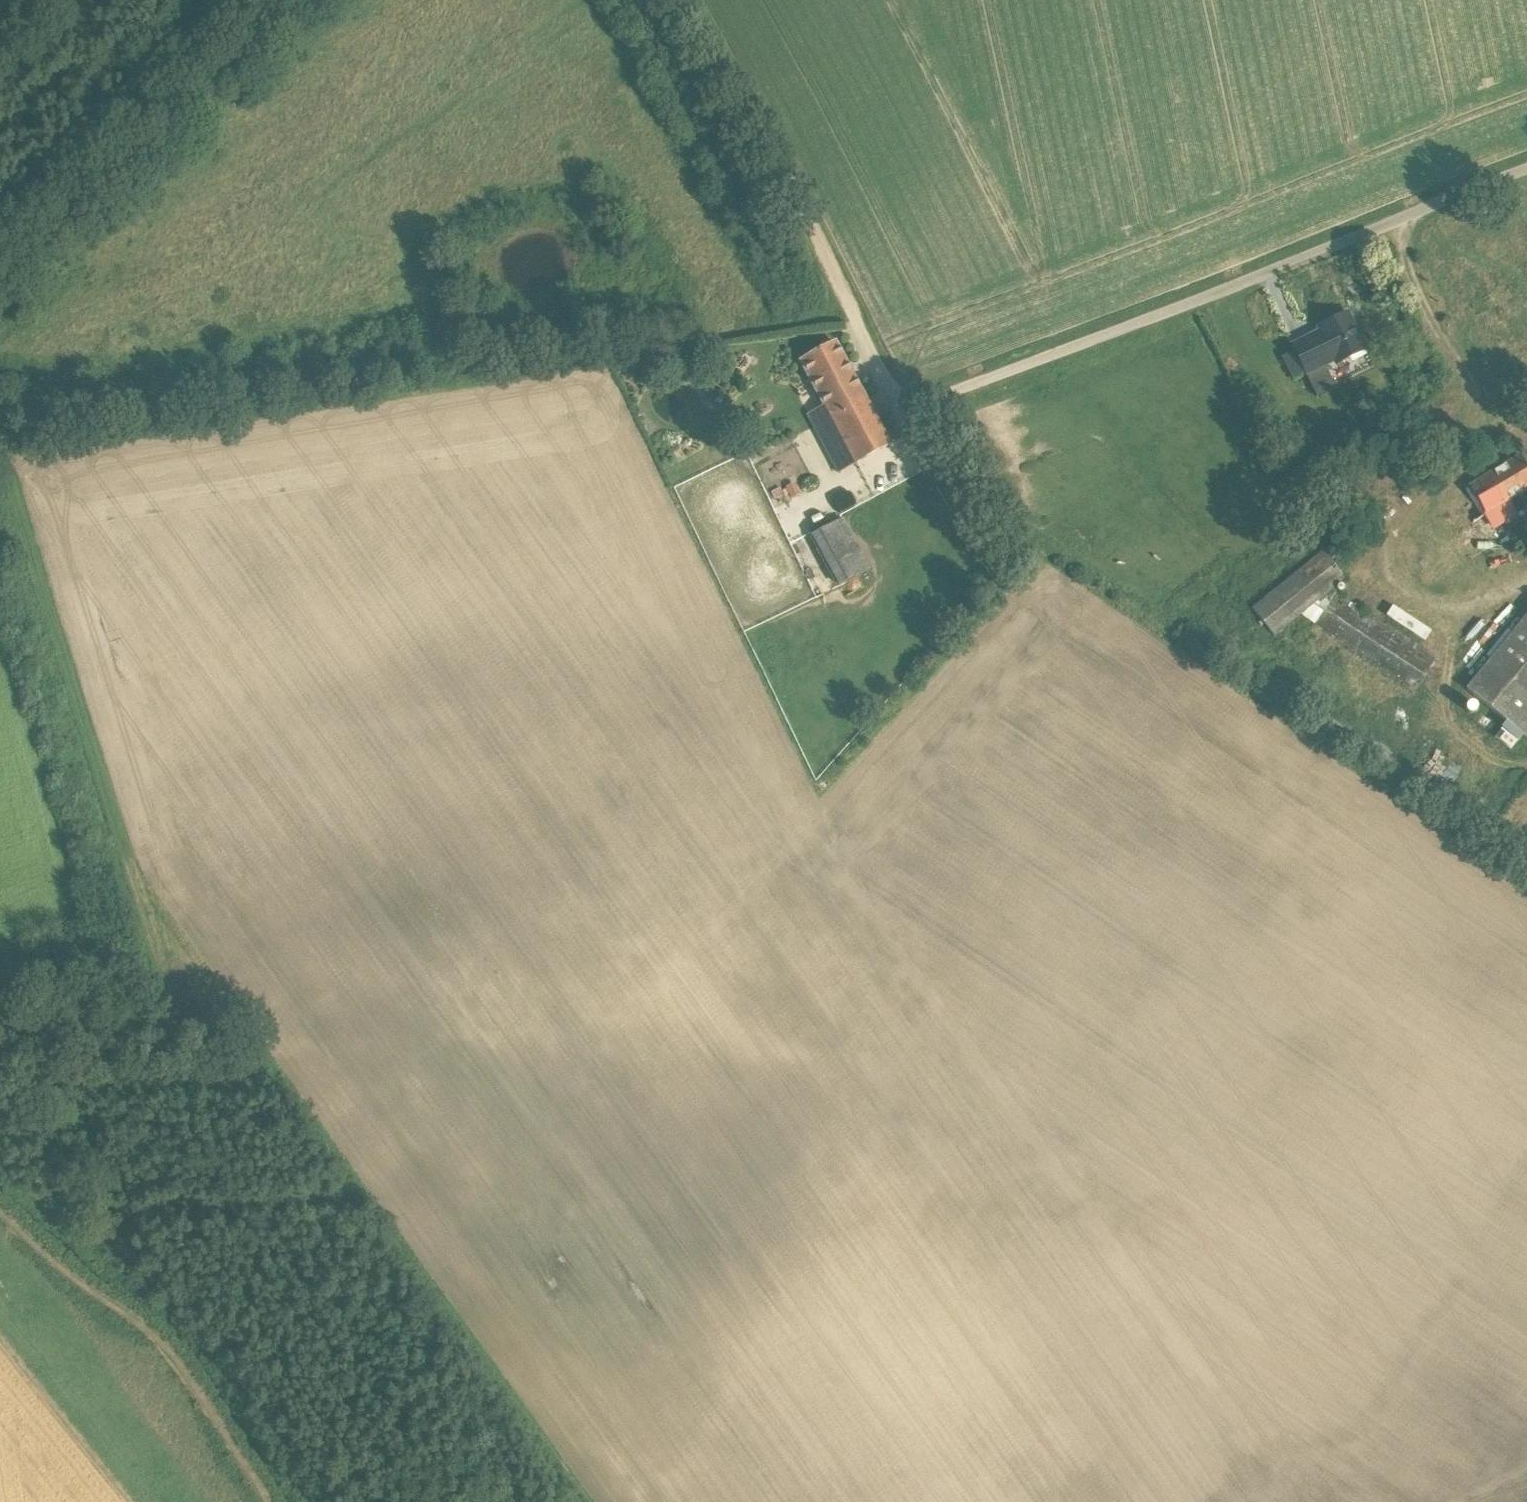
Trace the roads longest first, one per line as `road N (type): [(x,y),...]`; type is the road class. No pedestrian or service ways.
road 1 (track): [(680,0),(785,173),(888,385),(910,406),(915,430),(1015,584)]
road 2 (unclassified): [(910,406),(1526,178)]
road 3 (track): [(305,0),(0,304)]
road 4 (track): [(0,1209),(92,1294),(153,1331),(265,1501)]

